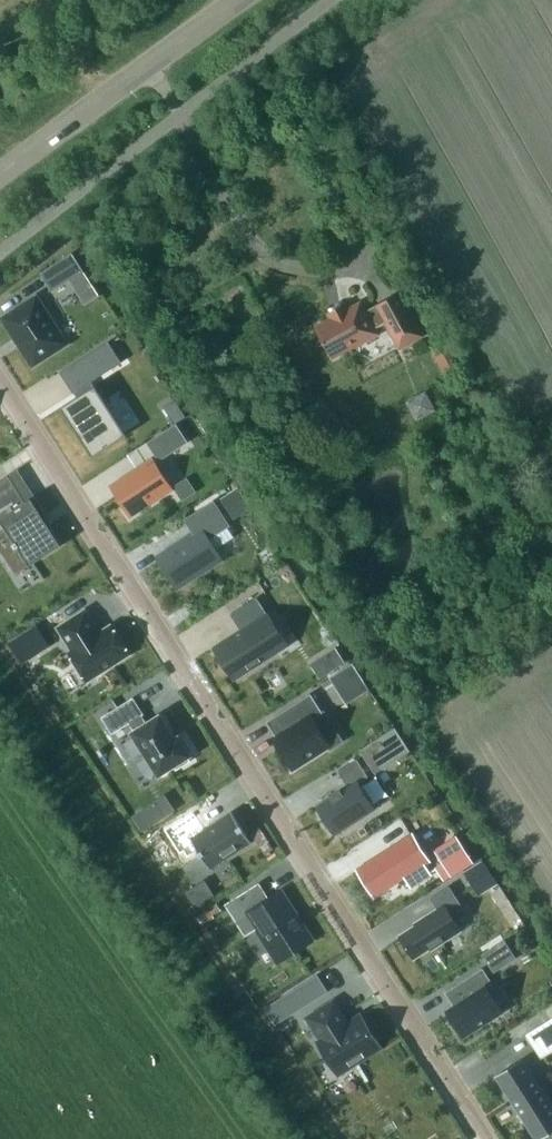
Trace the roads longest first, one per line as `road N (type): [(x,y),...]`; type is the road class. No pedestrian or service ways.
road 1 (residential): [(0,379),(487,1138)]
road 2 (unclassified): [(237,0),(0,175)]

